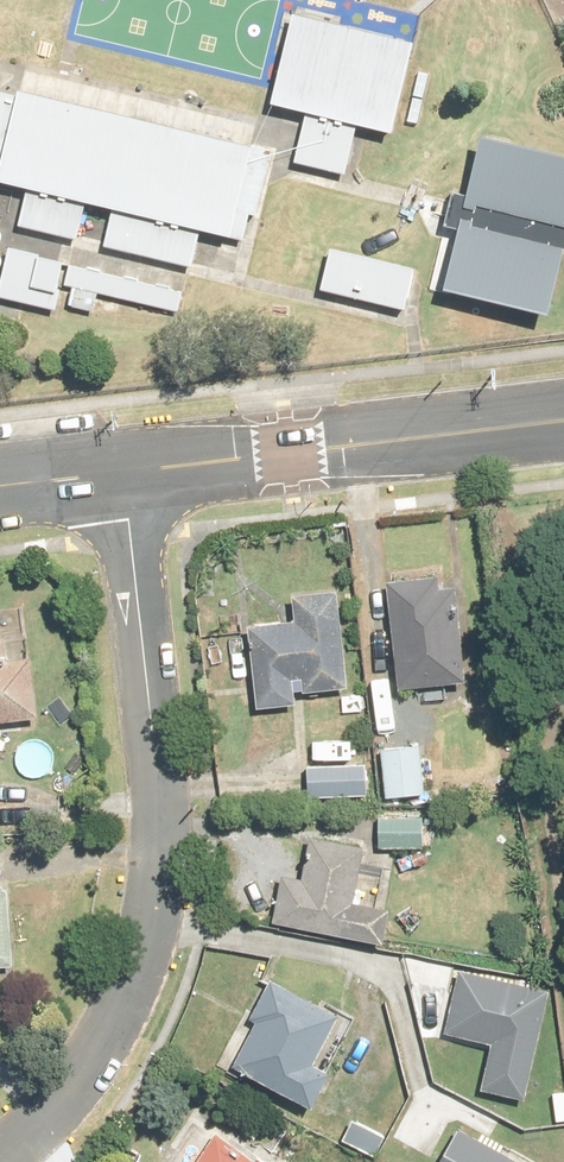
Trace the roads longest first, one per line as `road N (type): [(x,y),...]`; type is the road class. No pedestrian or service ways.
road 1 (residential): [(0,1160),(45,1123),(100,1054),(140,975),(154,926),(161,825),(124,475)]
road 2 (tertiary): [(563,424),(124,475)]
road 3 (tertiary): [(124,475),(0,489)]

